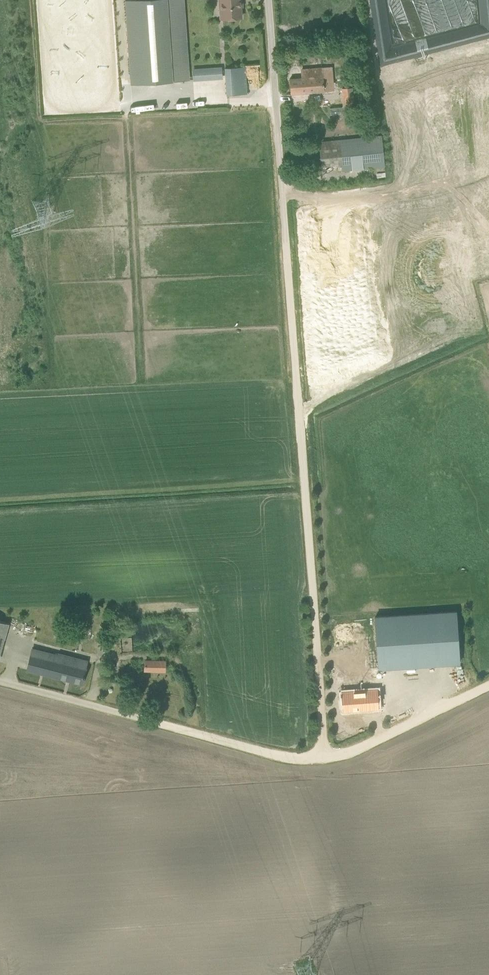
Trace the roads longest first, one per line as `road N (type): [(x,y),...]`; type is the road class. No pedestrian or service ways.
road 1 (unclassified): [(297,390),(269,0)]
road 2 (track): [(329,757),(297,390)]
road 3 (track): [(488,686),(329,757)]
road 4 (track): [(329,757),(289,758),(161,725)]
road 5 (unclassified): [(161,725),(0,682)]

